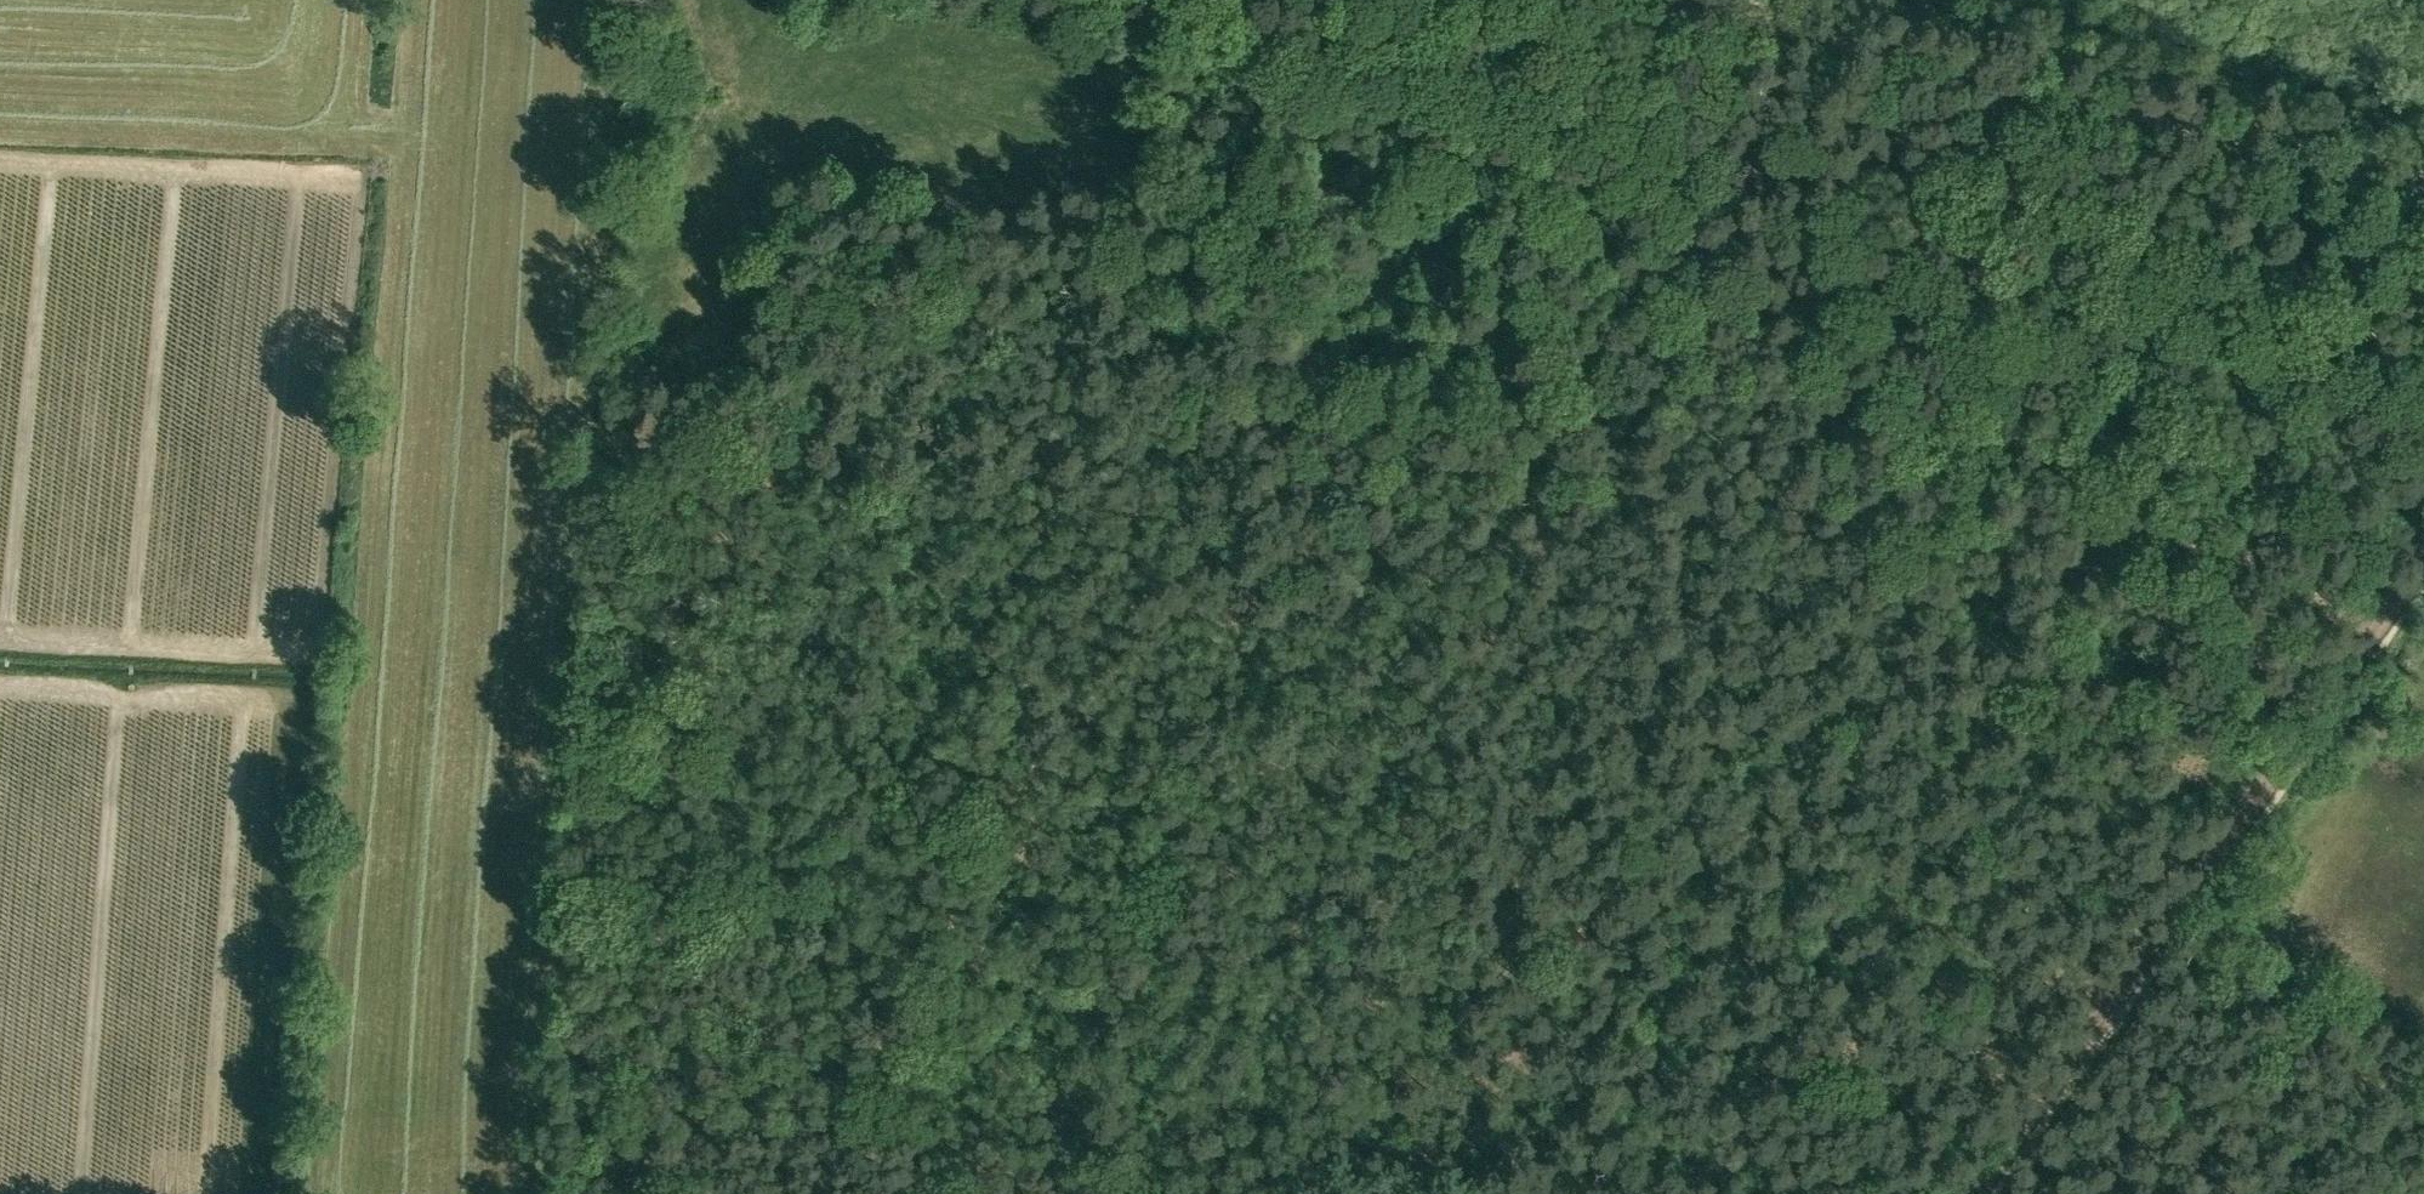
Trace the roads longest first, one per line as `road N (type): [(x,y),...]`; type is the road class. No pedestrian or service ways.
road 1 (track): [(2423,579),(1994,1193)]
road 2 (track): [(1734,0),(2423,188)]

